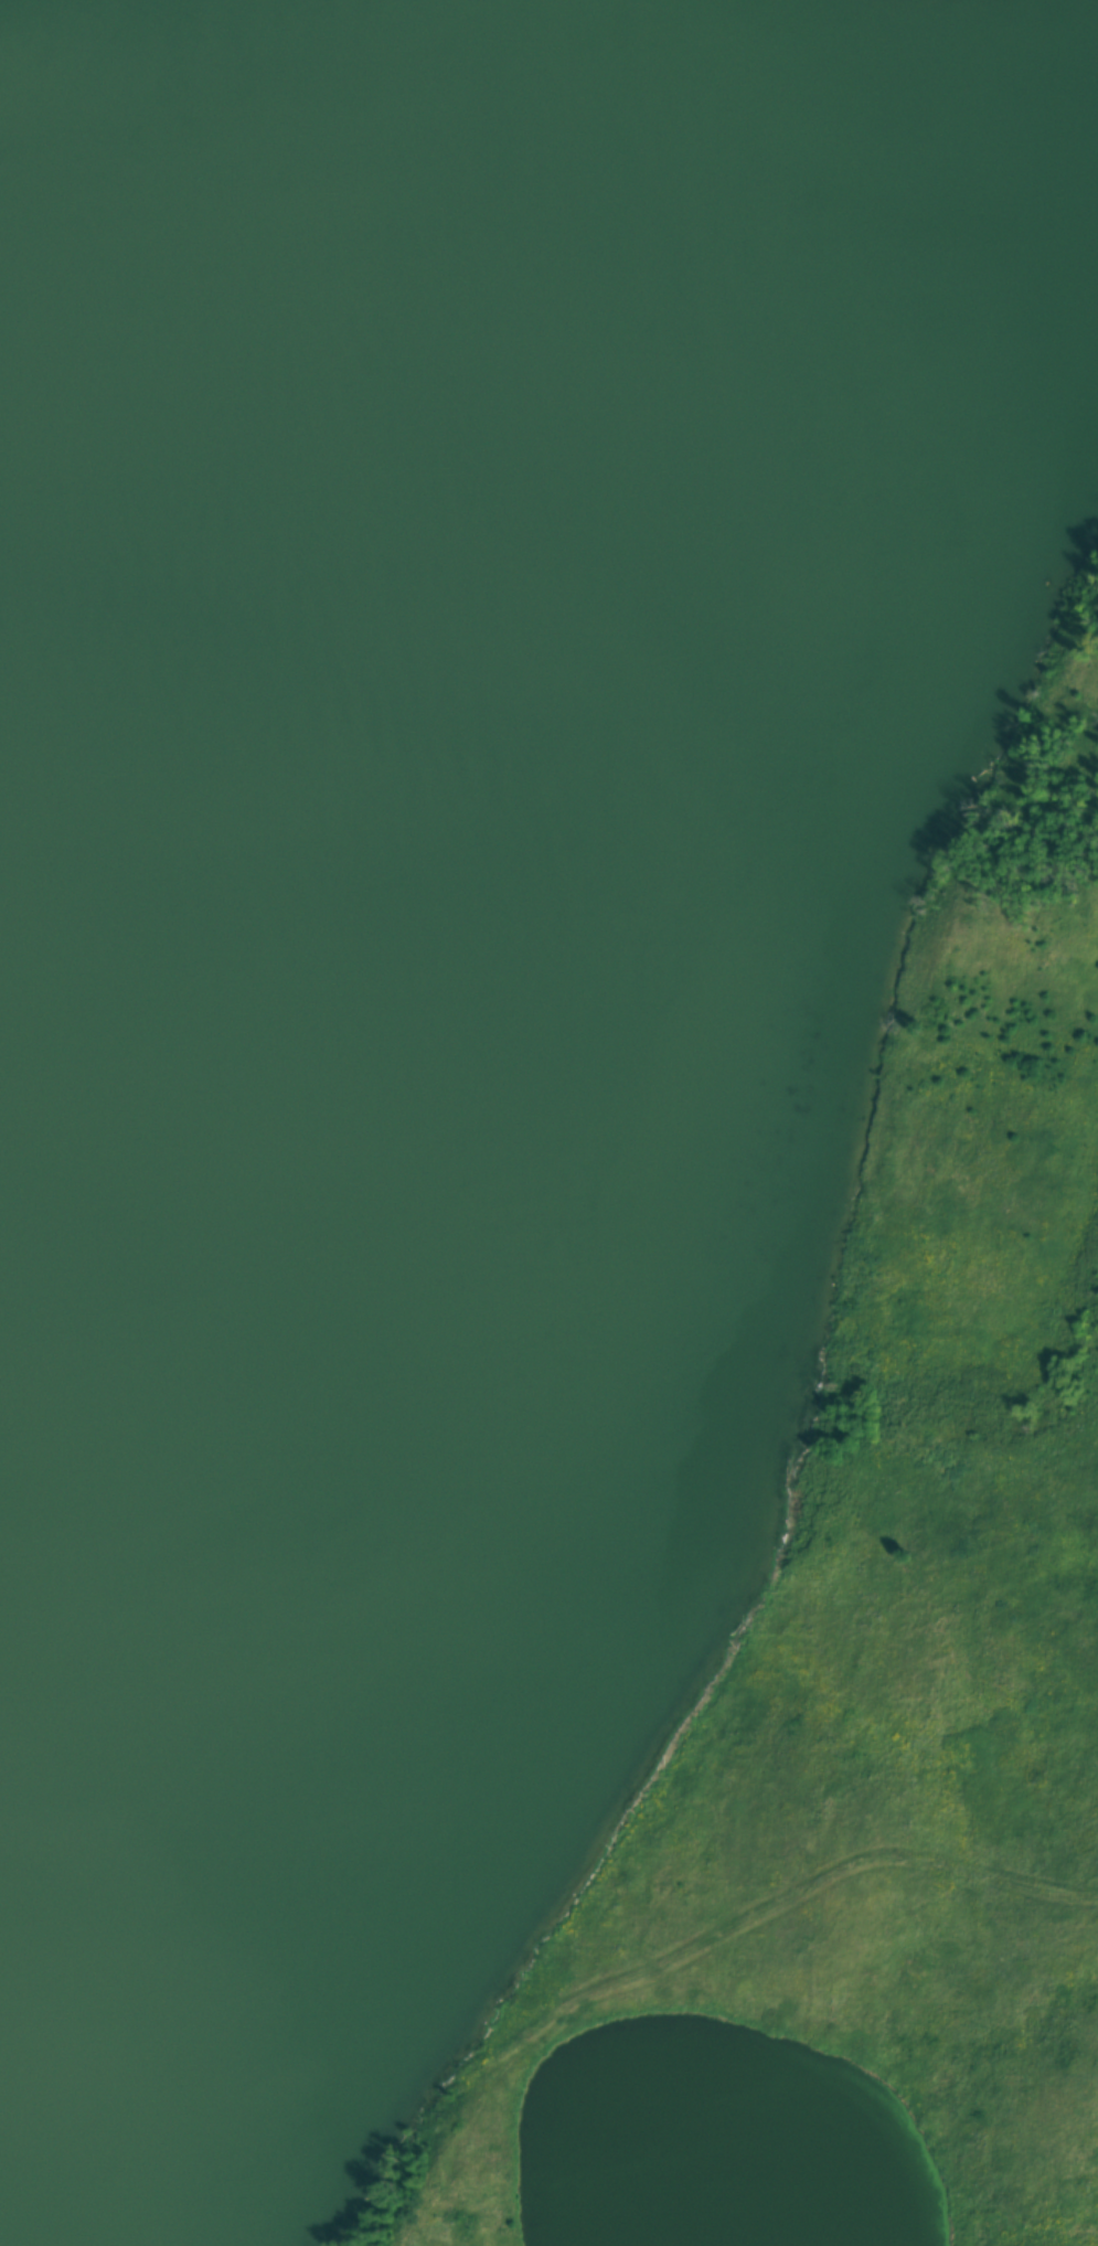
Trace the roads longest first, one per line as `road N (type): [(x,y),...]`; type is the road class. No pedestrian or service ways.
road 1 (residential): [(448,2245),(487,2117),(559,2012),(700,1955),(861,1860),(1097,1893)]

